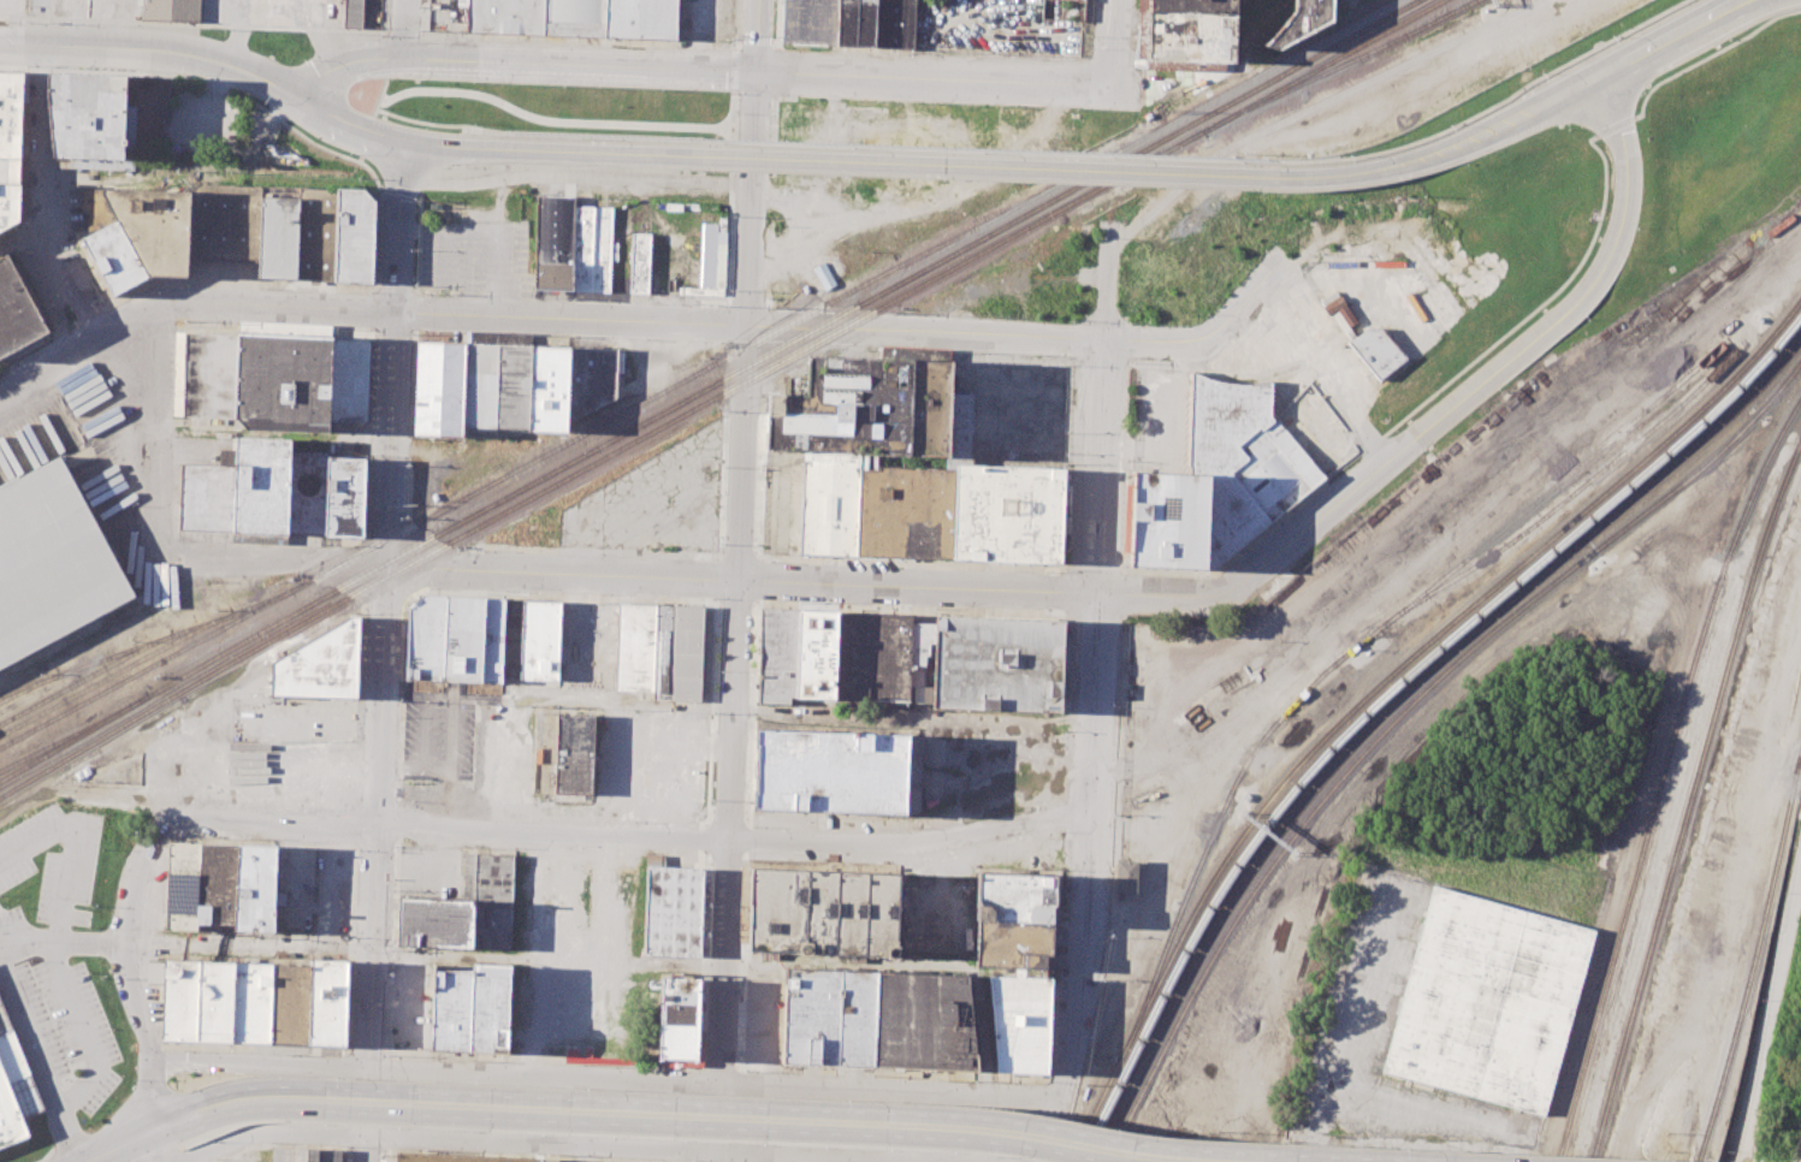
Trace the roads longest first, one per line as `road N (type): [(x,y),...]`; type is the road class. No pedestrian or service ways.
road 1 (residential): [(1598,78),(1622,144),(1627,186),(1606,263),(1565,315),(1238,593),(1208,601),(153,557)]
road 2 (residential): [(1279,265),(1225,324),(1192,340),(183,309),(0,394)]
road 3 (residential): [(756,71),(719,1161)]
road 4 (residential): [(1109,223),(1072,1039),(1035,1161)]
road 5 (residential): [(403,140),(367,1071)]
road 6 (residential): [(1085,812),(884,843),(184,819),(159,829)]
road 7 (residential): [(186,1161),(263,1133),(920,1161)]
road 8 (residential): [(1054,1101),(367,1071)]
road 9 (tertiary): [(1270,177),(704,158)]
road 10 (residential): [(698,1116),(978,1128),(1199,1161)]
road 11 (secondary): [(1453,1161),(1167,1148),(977,1116)]
road 12 (residential): [(756,71),(378,57),(319,75),(301,99)]
road 13 (tertiary): [(704,158),(450,148),(353,125),(301,99)]
road 14 (secondary): [(324,1109),(693,1127)]
road 15 (secondary): [(693,1104),(326,1087)]
road 16 (residential): [(1114,88),(756,71)]
road 17 (residential): [(402,180),(750,182)]
road 18 (tertiary): [(1598,78),(1398,166),(1341,177),(1270,177)]
road 19 (residential): [(366,1101),(698,1116)]
road 20 (tertiary): [(301,99),(200,55),(0,47)]
road 21 (residential): [(159,829),(130,887),(124,948),(156,1124)]
road 22 (residential): [(1800,878),(1740,1161)]
road 23 (secondary): [(977,1116),(693,1104)]
road 24 (secondary): [(693,1127),(977,1139)]
road 25 (residential): [(156,315),(153,557)]
road 26 (residential): [(367,1071),(182,1061),(149,1072)]
road 27 (secondary): [(326,1087),(219,1091),(156,1124)]
road 28 (tertiary): [(1753,0),(1598,78)]
road 29 (secondary): [(156,1124),(259,1107),(324,1109)]
road 30 (secondary): [(977,1139),(1107,1161)]

